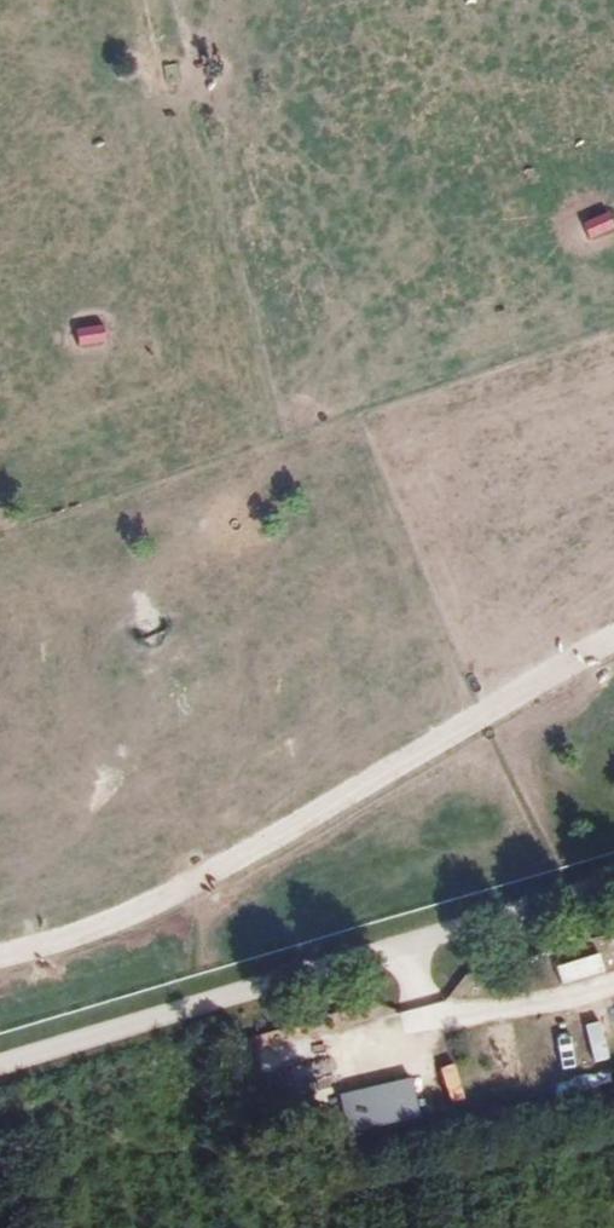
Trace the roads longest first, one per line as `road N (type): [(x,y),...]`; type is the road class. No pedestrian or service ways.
road 1 (track): [(0,1062),(613,885)]

